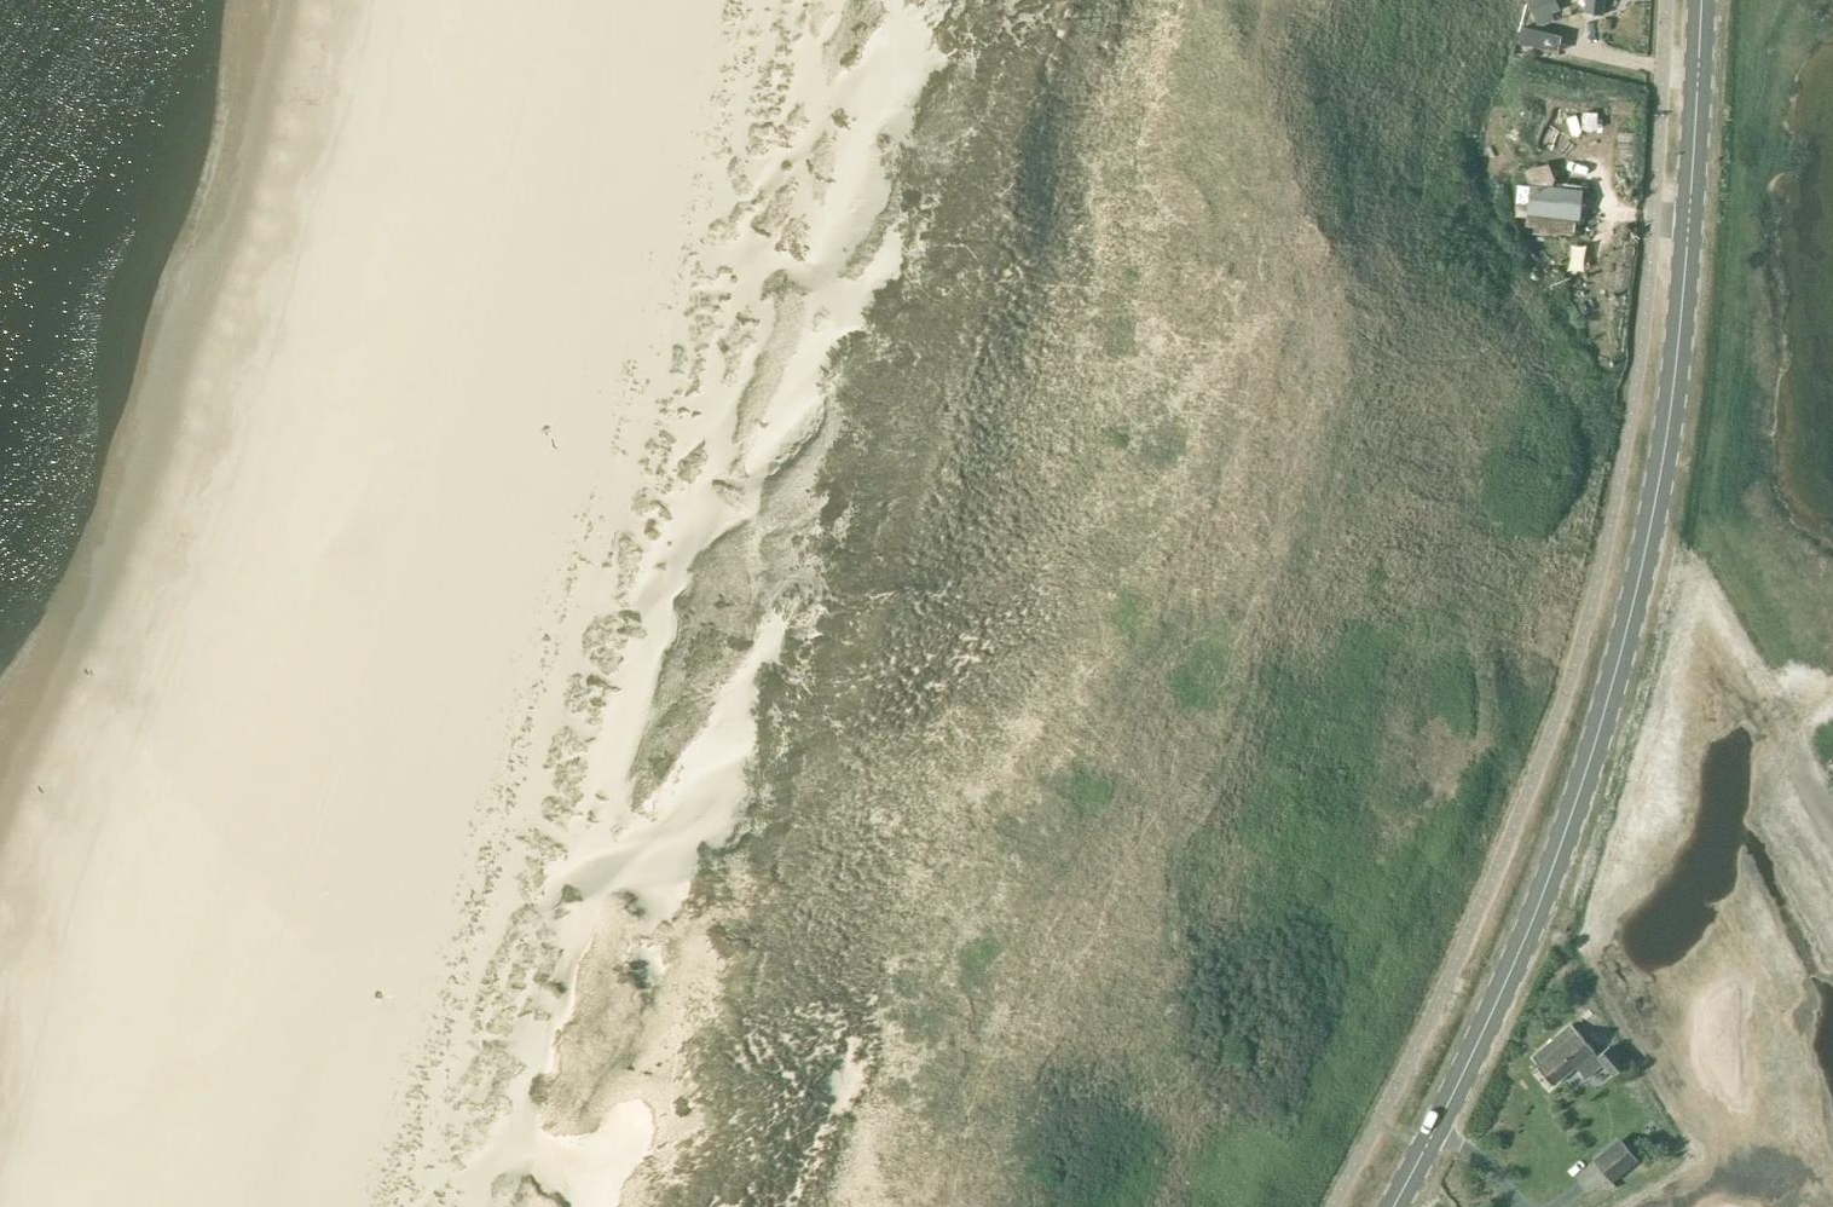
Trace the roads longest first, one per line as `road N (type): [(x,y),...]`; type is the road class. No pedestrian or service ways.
road 1 (secondary): [(1394,1206),(1545,897),(1635,606),(1676,380),(1701,0)]

